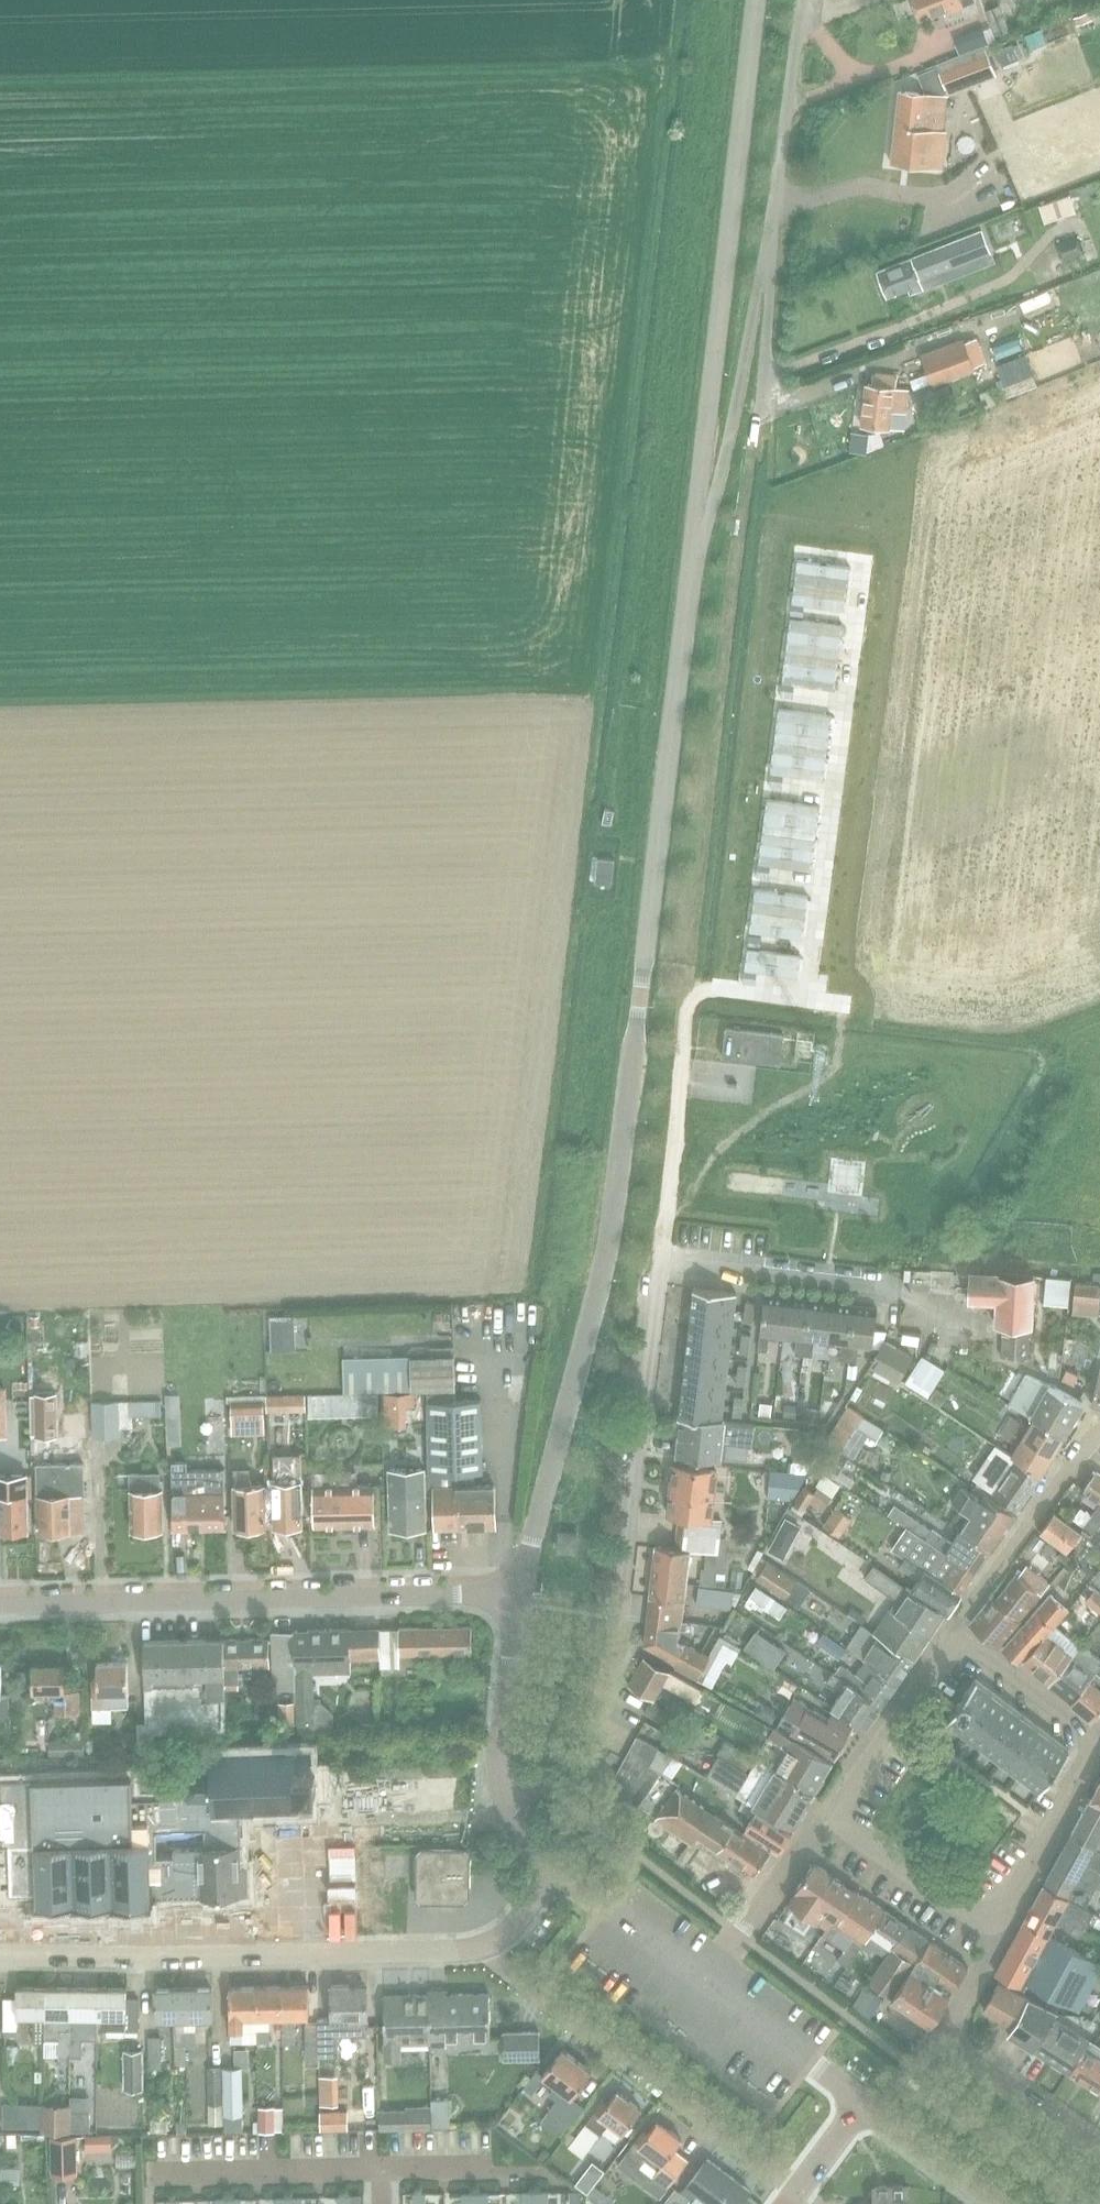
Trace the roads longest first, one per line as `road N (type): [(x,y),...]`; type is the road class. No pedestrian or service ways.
road 1 (tertiary): [(516,1593),(595,1303),(617,1176),(697,522)]
road 2 (residential): [(505,1793),(551,1790),(588,1761),(605,1713),(658,1268)]
road 3 (residential): [(697,522),(715,498),(763,265),(797,0)]
road 4 (tertiary): [(697,522),(754,0)]
road 5 (tertiary): [(0,1605),(516,1593)]
road 6 (residential): [(0,1950),(481,1947)]
road 7 (residential): [(806,998),(863,553)]
road 8 (residential): [(658,1268),(690,990),(806,998)]
road 9 (residential): [(481,1947),(795,2187)]
road 10 (residential): [(1099,2143),(941,2027),(993,1938)]
road 11 (residential): [(944,1640),(1031,1512),(1088,1440),(1099,1437)]
road 12 (residential): [(658,1268),(670,1259),(905,1282)]
road 13 (residential): [(993,1938),(1099,1758)]
road 14 (residential): [(993,1938),(827,1812)]
road 15 (residential): [(827,1812),(944,1640)]
road 16 (residential): [(705,1980),(827,1812)]
road 17 (residential): [(505,1793),(516,1593)]
road 18 (residential): [(863,2101),(705,1980)]
road 19 (residential): [(705,1980),(552,1859)]
road 20 (residential): [(1099,1751),(944,1640)]
road 21 (residential): [(1000,2203),(863,2101)]

